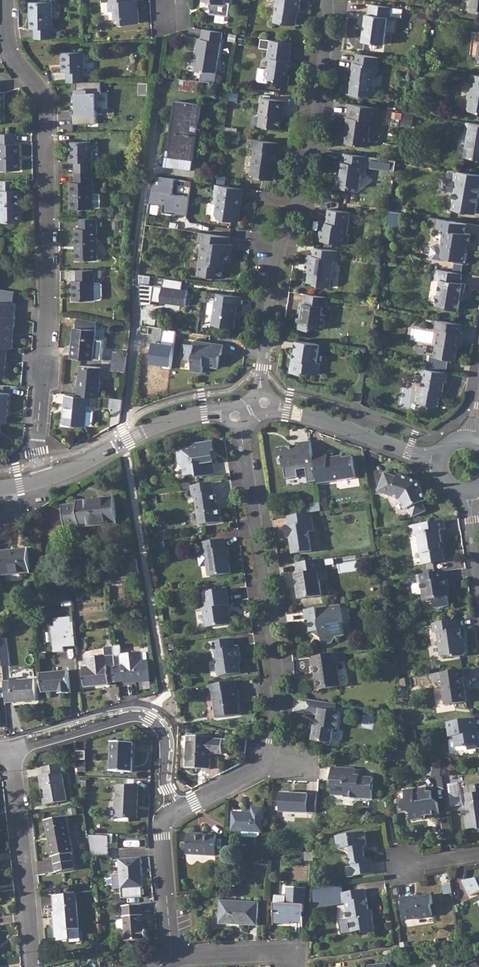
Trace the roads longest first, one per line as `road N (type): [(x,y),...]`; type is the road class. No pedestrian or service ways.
road 1 (residential): [(37,484),(50,298),(46,109),(42,90),(10,49),(6,0)]
road 2 (residential): [(237,415),(276,663),(274,747),(266,767),(190,807),(163,807)]
road 3 (residential): [(327,0),(308,179),(283,234),(264,404)]
road 4 (residential): [(135,436),(135,272),(157,134)]
road 5 (residential): [(15,747),(143,713),(156,719),(166,741),(163,807)]
road 6 (residential): [(15,747),(34,966)]
road 7 (residential): [(264,404),(440,461)]
road 8 (residential): [(163,807),(171,960)]
road 9 (residential): [(171,960),(286,955),(290,966)]

